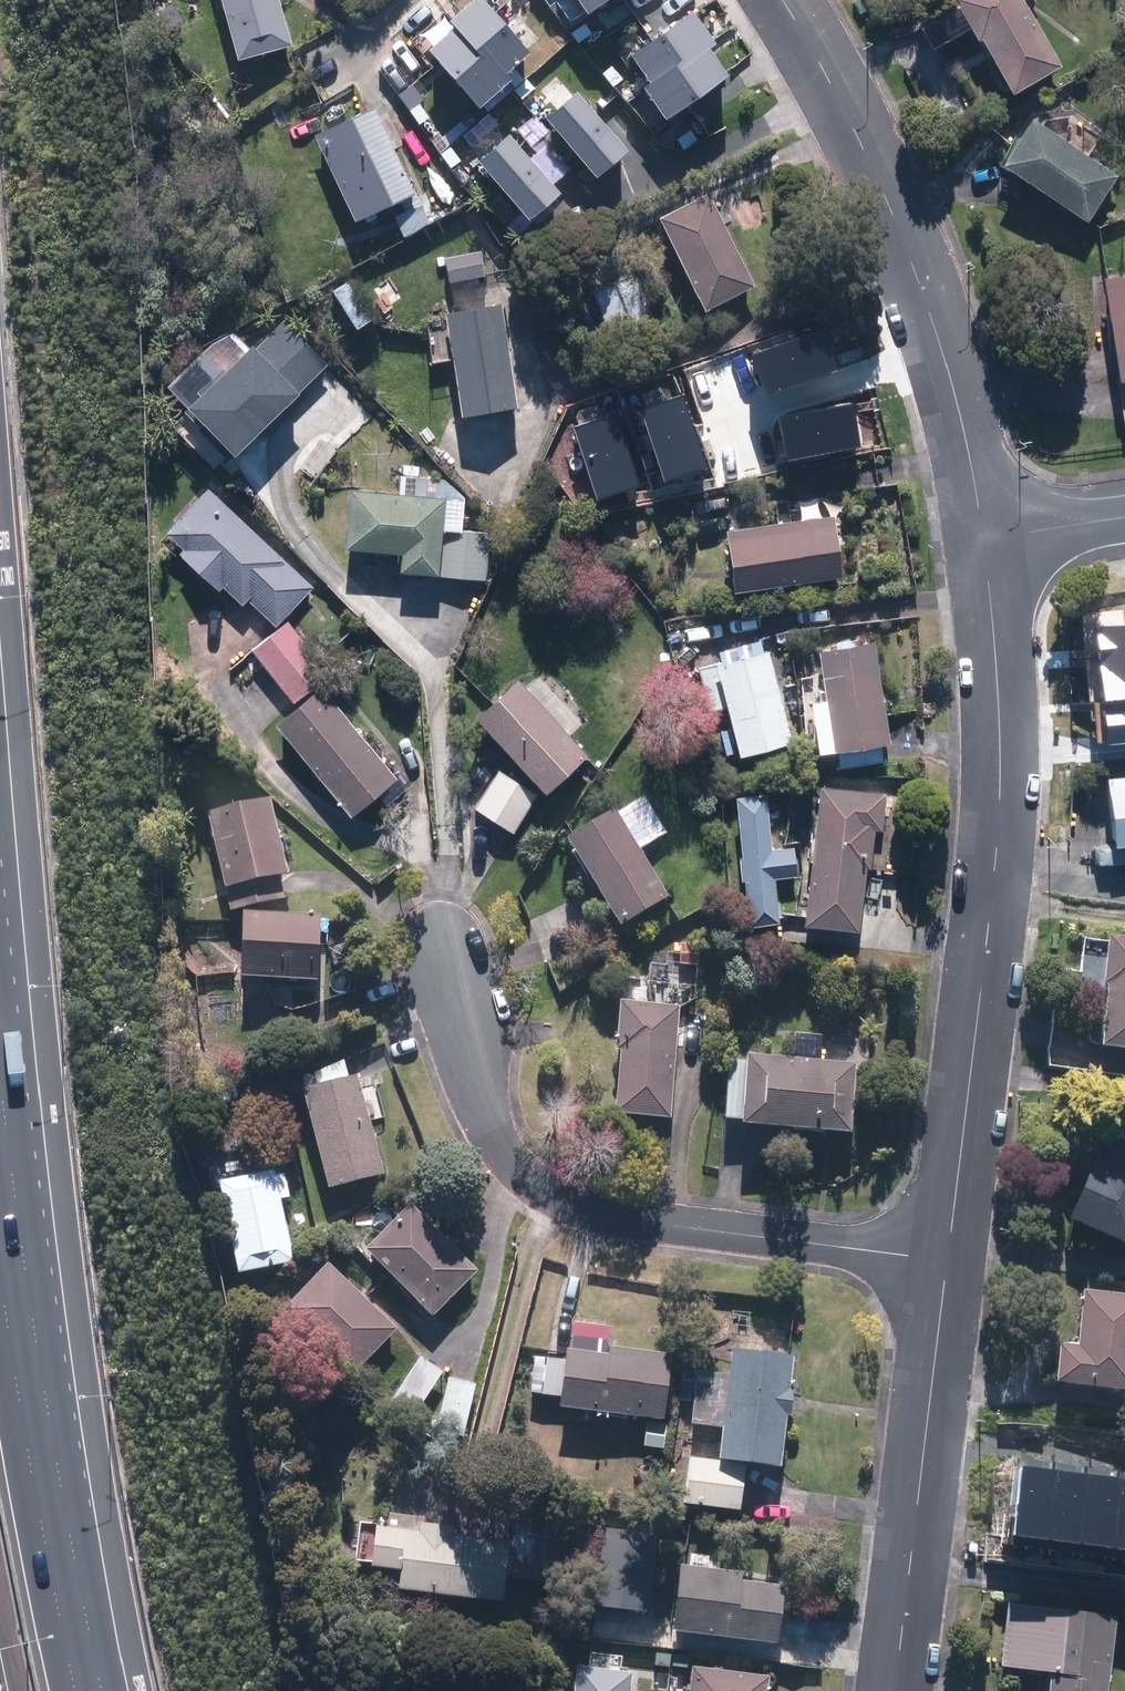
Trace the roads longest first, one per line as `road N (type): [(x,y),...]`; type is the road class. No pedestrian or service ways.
road 1 (residential): [(985,537),(1000,800),(946,1262)]
road 2 (residential): [(946,1262),(624,1219),(544,1189),(496,1132),(444,949)]
road 3 (residential): [(786,0),(844,99),(911,249),(954,385),(985,537)]
road 4 (motorway): [(0,1228),(79,1690)]
road 5 (residential): [(946,1262),(895,1690)]
road 6 (residential): [(1124,517),(985,537)]

